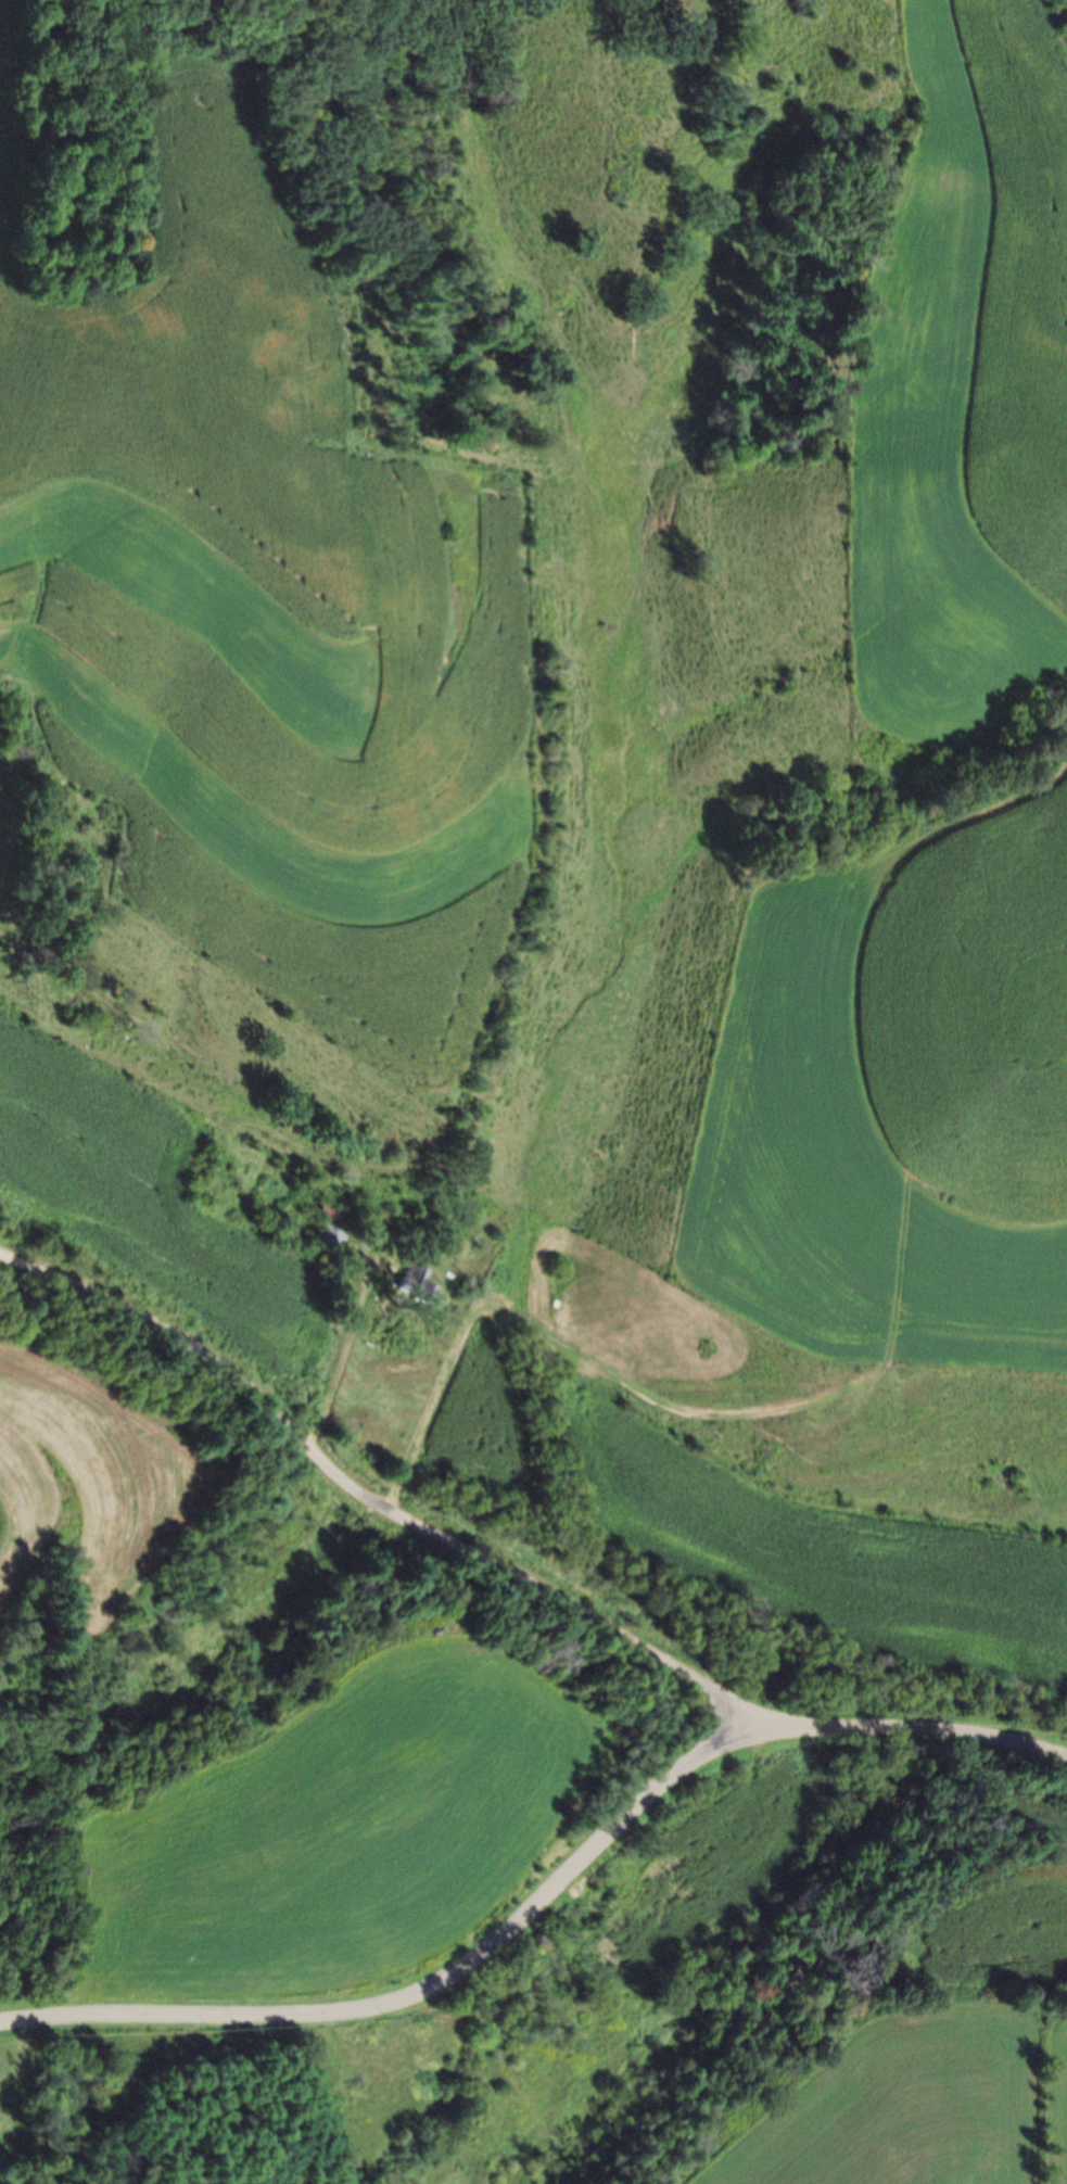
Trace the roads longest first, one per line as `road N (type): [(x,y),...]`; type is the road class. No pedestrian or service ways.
road 1 (residential): [(0,2024),(329,2015),(402,2001),(478,1957),(702,1752),(757,1731),(911,1729),(1018,1744),(1066,1761)]
road 2 (residential): [(765,1731),(724,1698),(345,1487),(205,1358),(98,1297),(0,1261)]

